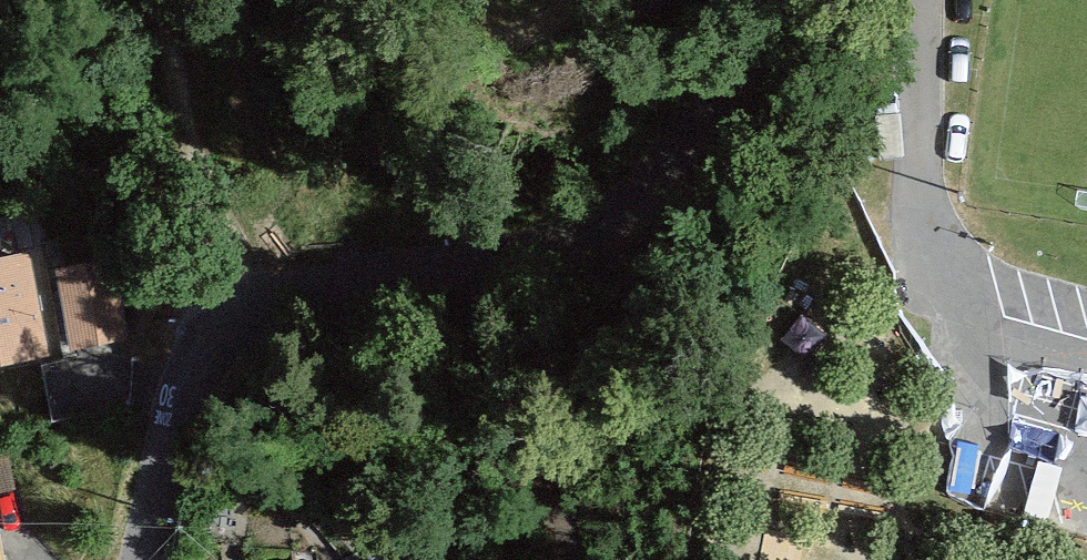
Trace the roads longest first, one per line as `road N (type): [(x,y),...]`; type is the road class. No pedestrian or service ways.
road 1 (residential): [(766,0),(714,124),(627,221),(585,245),(279,293),(244,303),(209,329)]
road 2 (residential): [(927,0),(916,197),(967,335)]
road 3 (residential): [(141,559),(209,329)]

